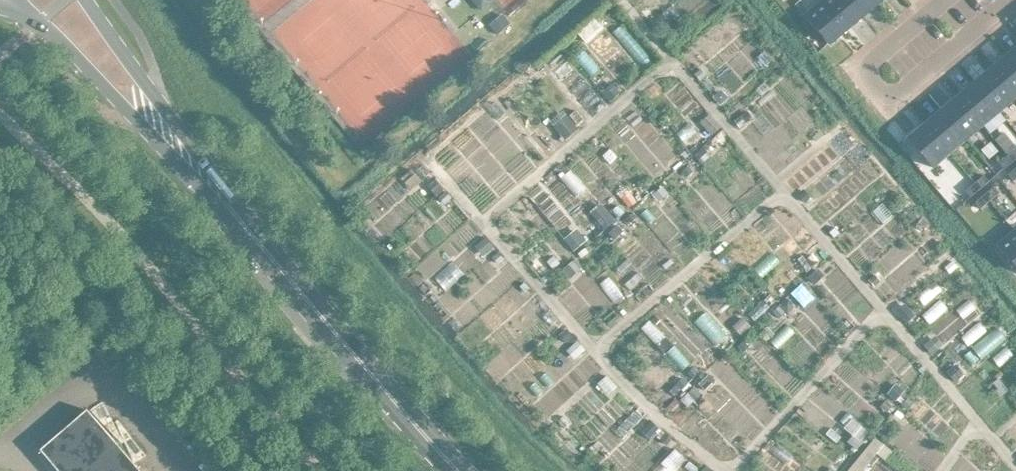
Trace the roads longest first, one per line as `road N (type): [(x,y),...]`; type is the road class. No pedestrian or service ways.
road 1 (secondary): [(26,0),(313,301)]
road 2 (secondary): [(313,301),(95,0)]
road 3 (secondary): [(313,301),(474,470)]

